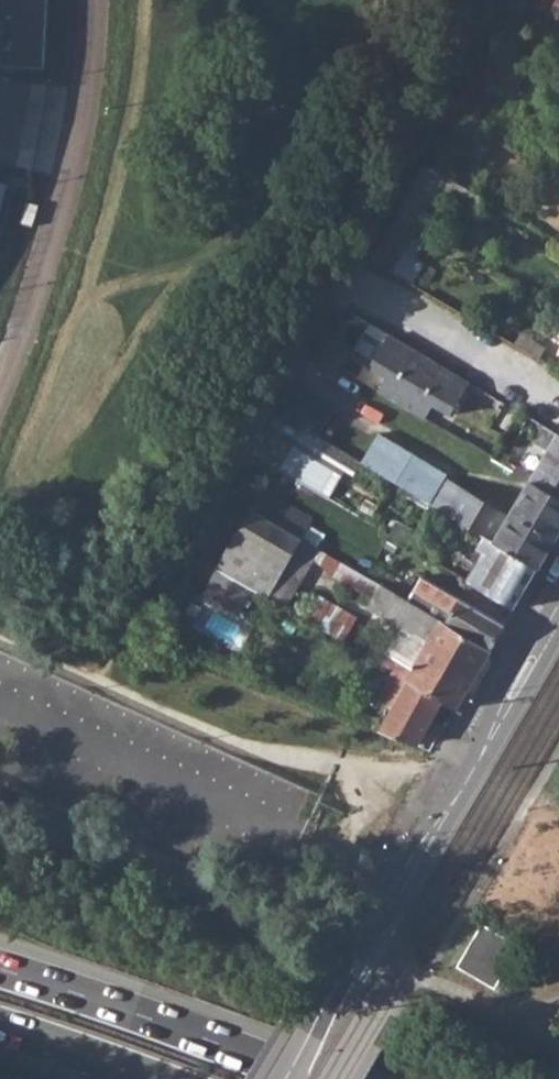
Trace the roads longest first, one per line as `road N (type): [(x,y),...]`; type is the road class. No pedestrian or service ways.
road 1 (tertiary): [(284,1078),(558,613)]
road 2 (trunk): [(302,1078),(0,970)]
road 3 (residential): [(341,272),(558,405)]
road 4 (trunk): [(0,1025),(155,1078)]

